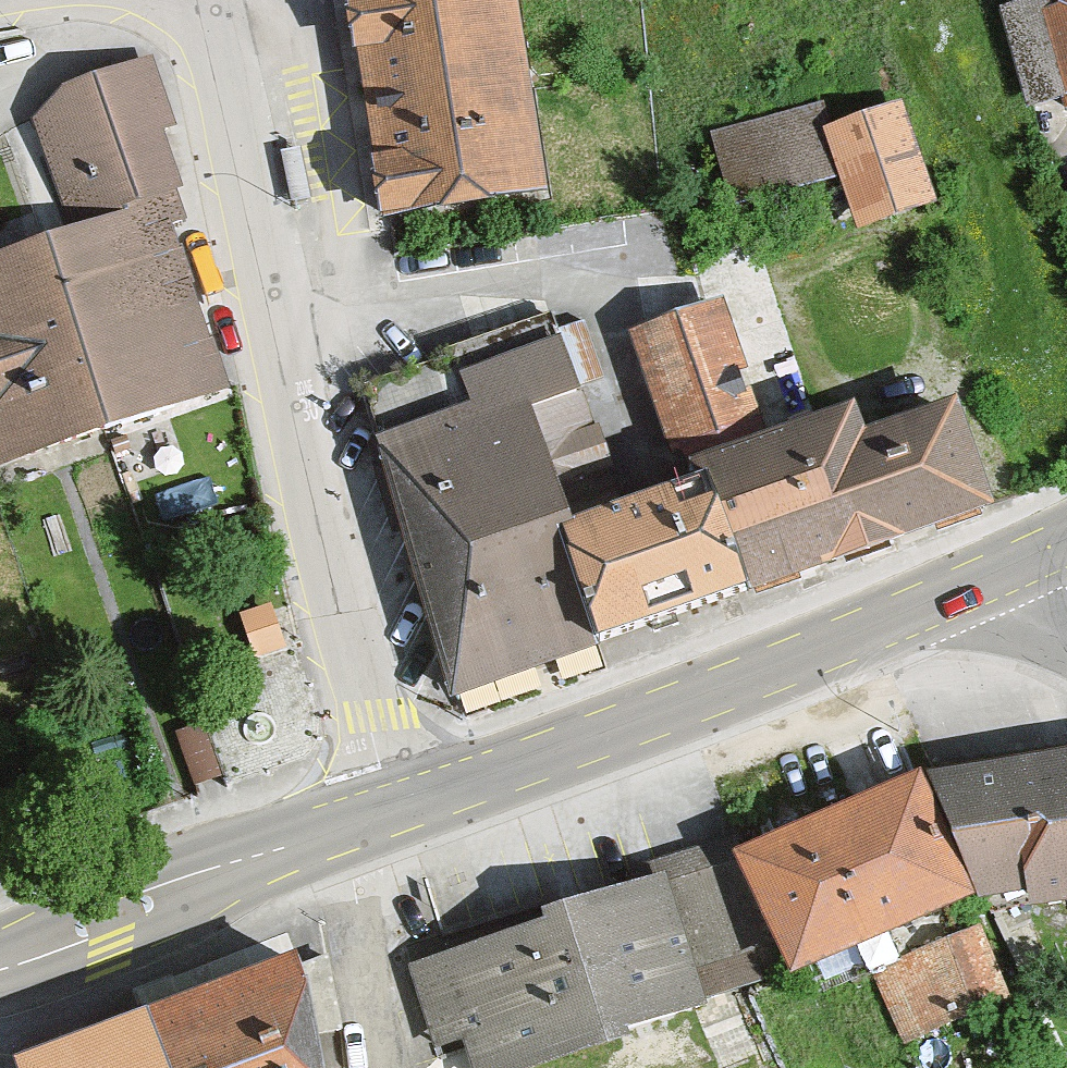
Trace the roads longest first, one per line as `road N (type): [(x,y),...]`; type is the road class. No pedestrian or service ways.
road 1 (residential): [(396,811),(200,0)]
road 2 (primary): [(1047,556),(766,676),(396,811)]
road 3 (primary): [(310,846),(0,960)]
road 4 (unclassified): [(310,846),(375,1067)]

